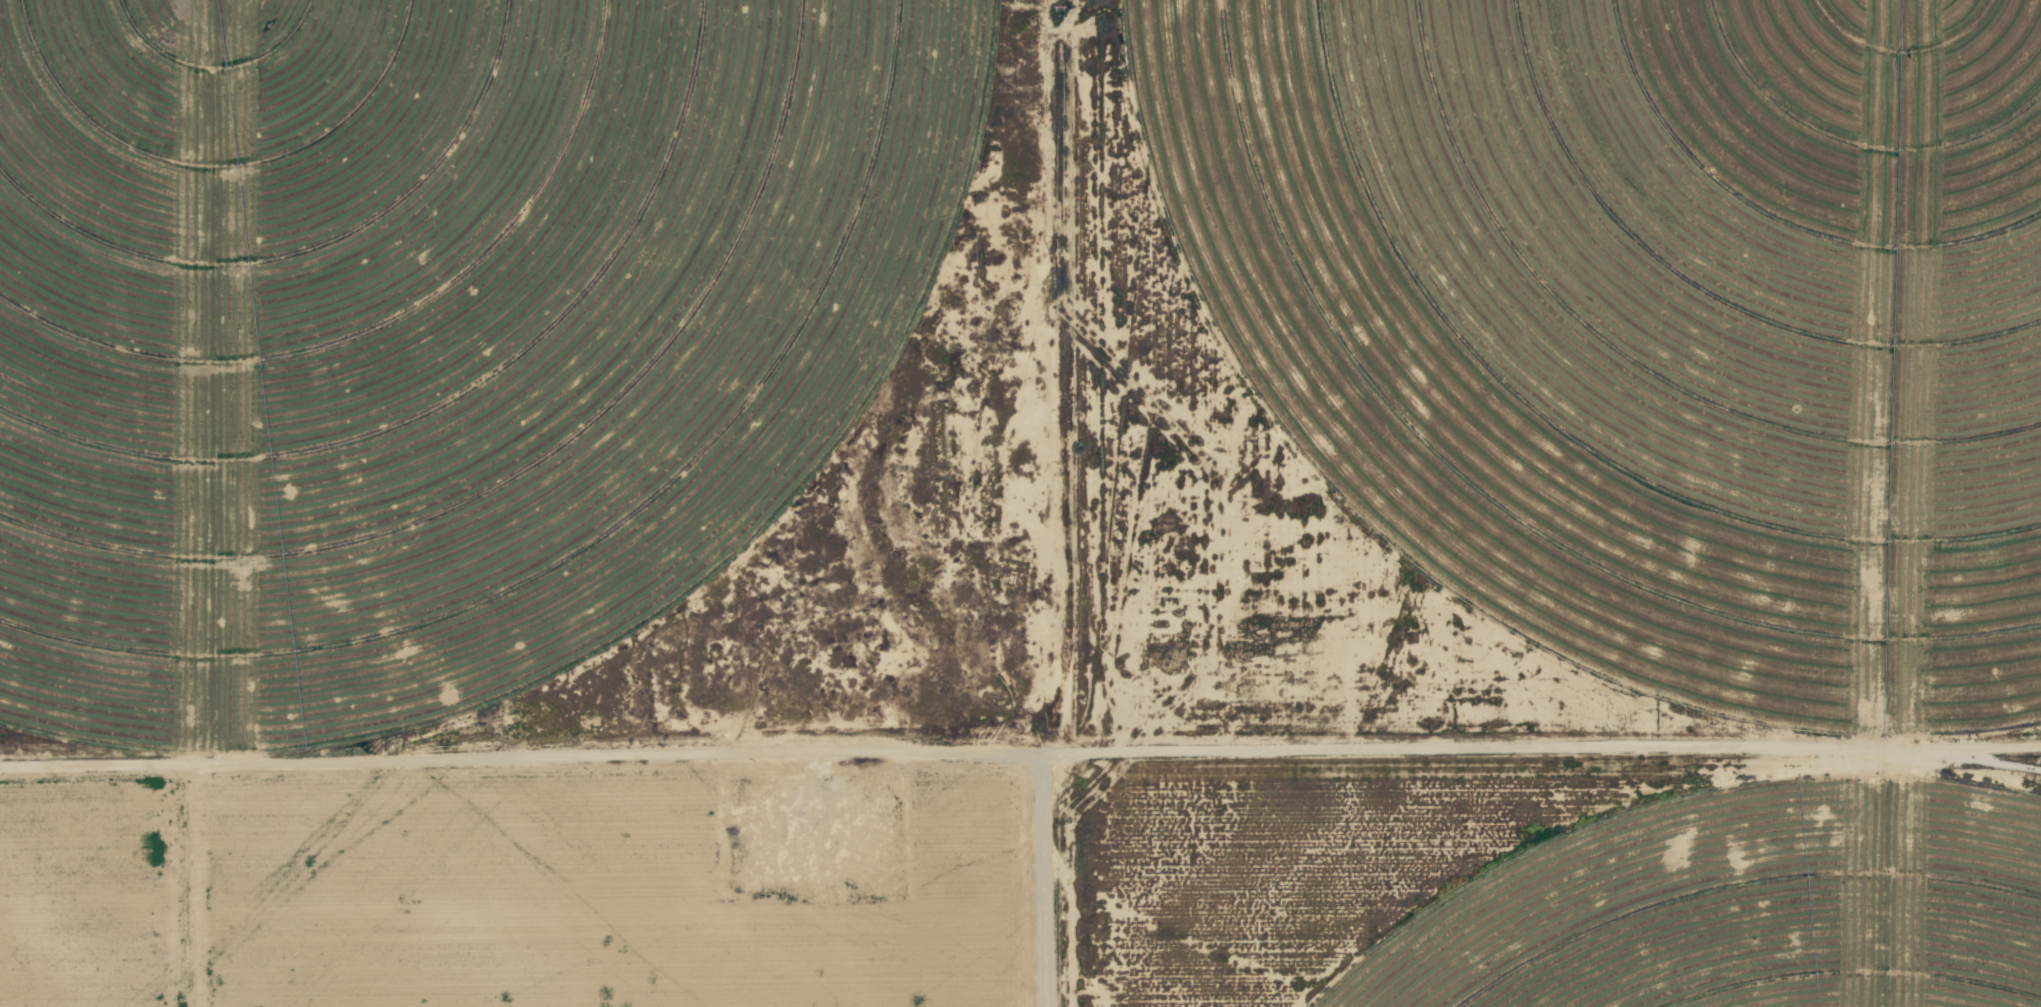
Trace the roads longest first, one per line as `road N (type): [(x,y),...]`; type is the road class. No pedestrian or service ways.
road 1 (residential): [(1049,0),(1053,1006)]
road 2 (track): [(1053,754),(1808,725),(2040,725)]

